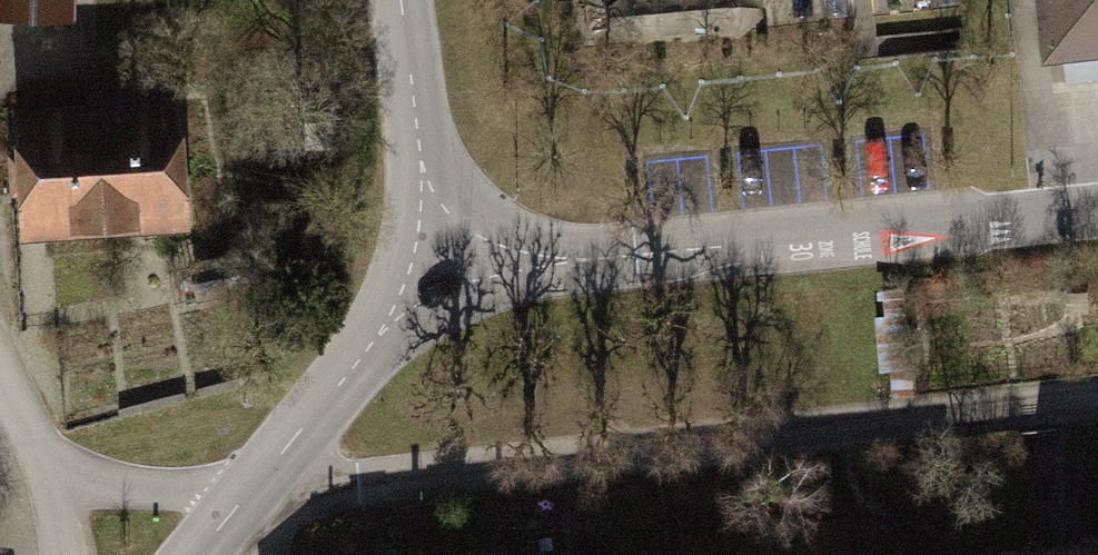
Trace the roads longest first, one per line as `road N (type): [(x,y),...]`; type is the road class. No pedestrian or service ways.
road 1 (residential): [(249,489),(1097,402)]
road 2 (tertiary): [(1097,209),(438,277)]
road 3 (tertiary): [(438,277),(249,489)]
road 4 (tertiary): [(402,0),(438,277)]
road 5 (residential): [(249,489),(54,473)]

